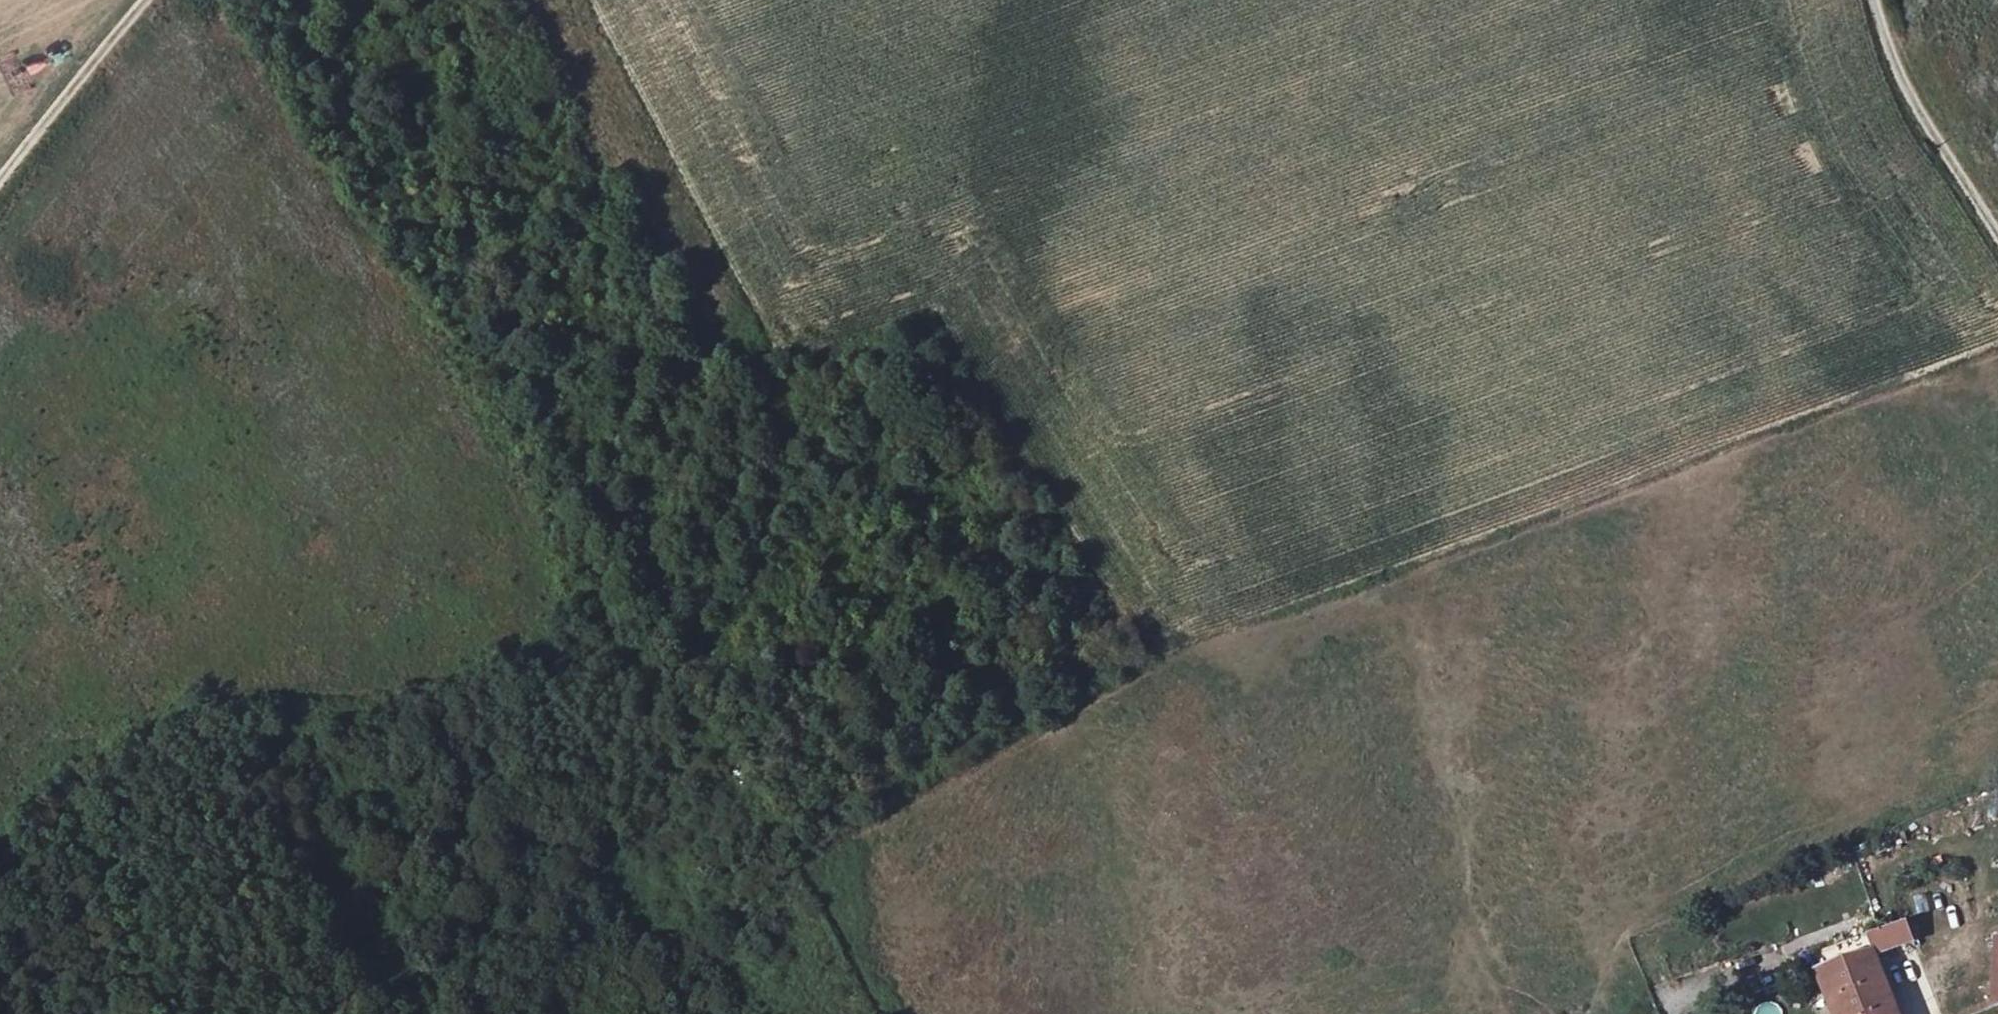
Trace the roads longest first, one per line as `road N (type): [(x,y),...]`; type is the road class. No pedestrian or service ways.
road 1 (track): [(1878,0),(1899,96),(1997,236)]
road 2 (track): [(146,0),(66,81),(0,177)]

